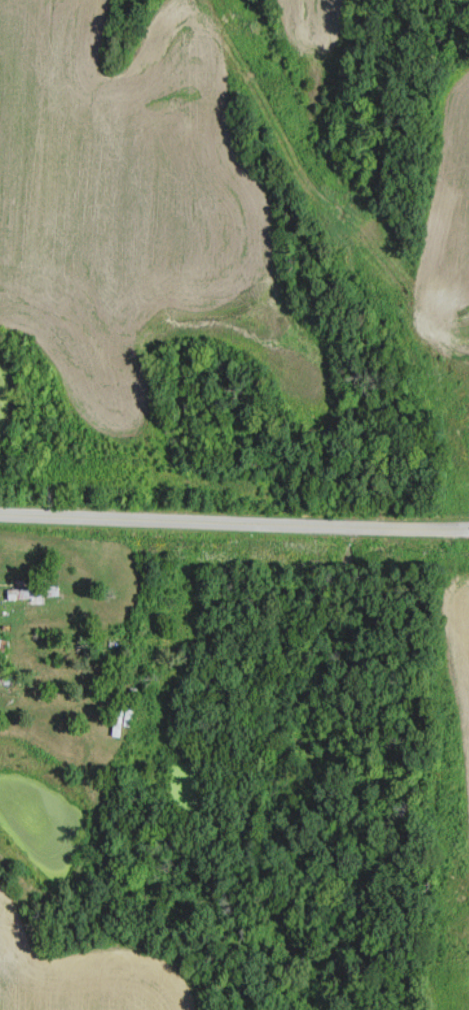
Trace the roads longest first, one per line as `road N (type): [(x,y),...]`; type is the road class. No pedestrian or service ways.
road 1 (tertiary): [(468,527),(0,511)]

